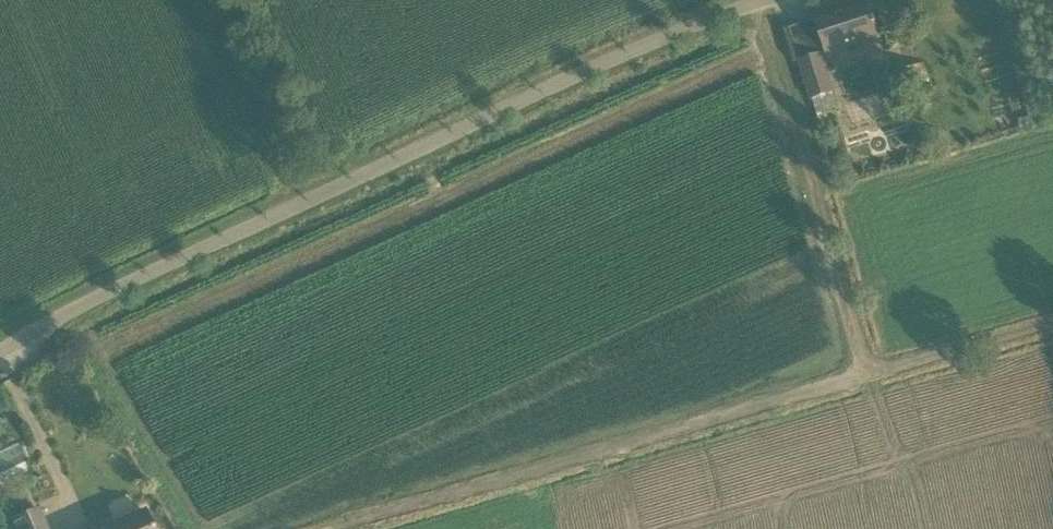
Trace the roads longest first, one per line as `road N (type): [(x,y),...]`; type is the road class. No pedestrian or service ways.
road 1 (unclassified): [(762,0),(589,71),(0,357)]
road 2 (track): [(333,528),(1052,318)]
road 3 (track): [(755,2),(857,374)]

